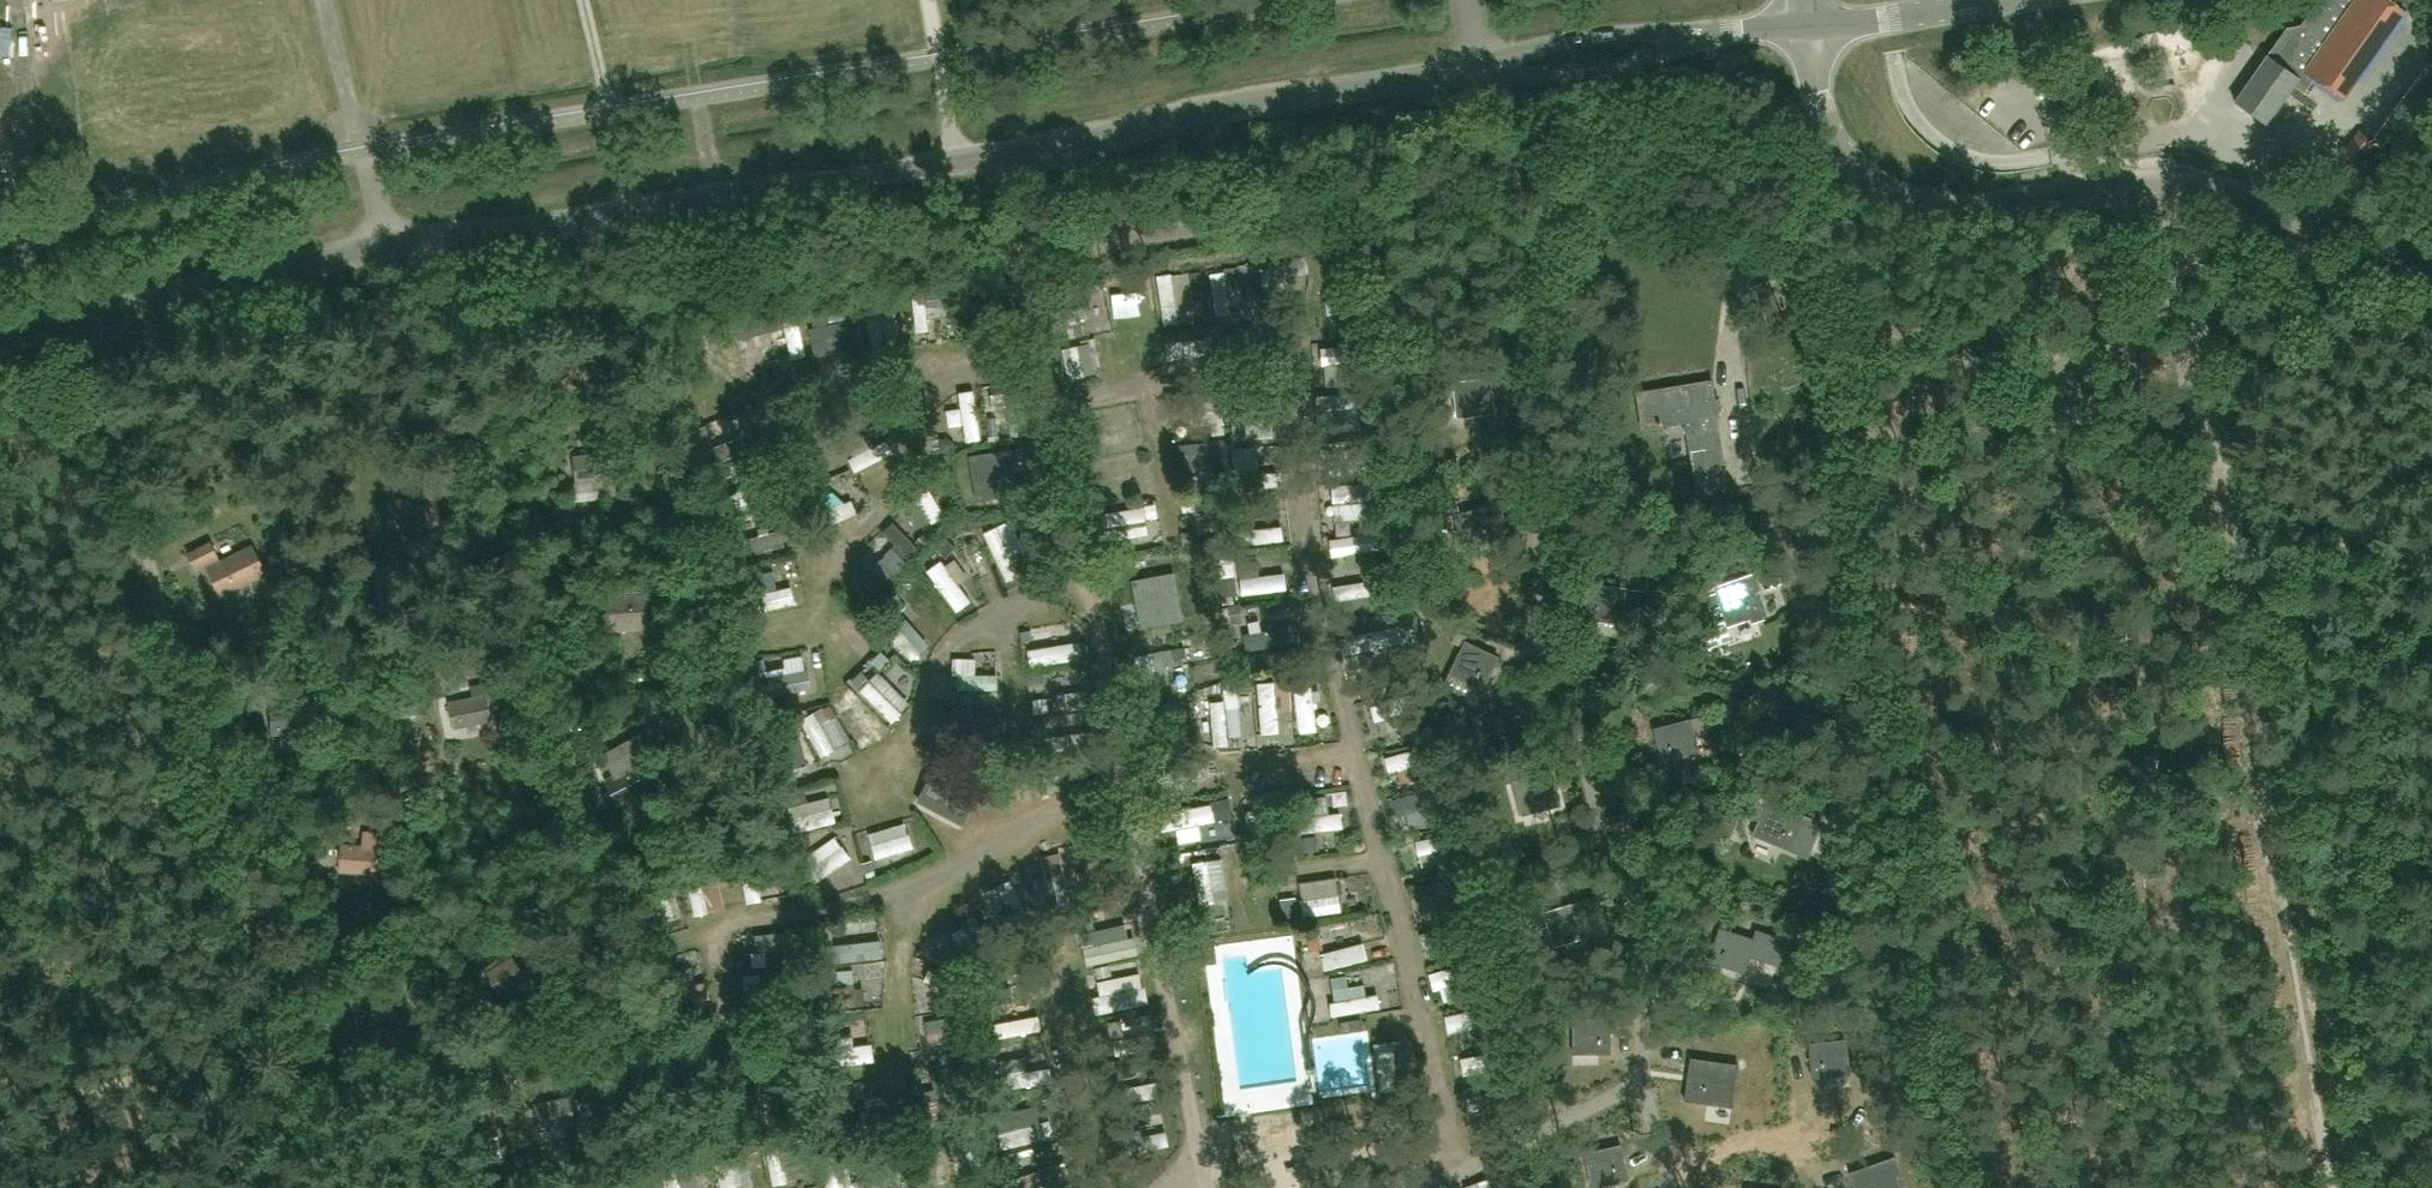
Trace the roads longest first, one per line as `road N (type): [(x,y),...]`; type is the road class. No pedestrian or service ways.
road 1 (track): [(307,1116),(523,1054),(594,1045),(620,1035),(639,1010),(513,555),(449,236)]
road 2 (track): [(2175,281),(2199,363),(2334,1187)]
road 3 (unclassified): [(2431,258),(2277,205),(2165,185),(1965,203),(1895,196),(1865,179),(1836,139),(1810,29)]
road 4 (track): [(143,535),(326,1187)]
road 5 (tertiary): [(956,160),(1112,137),(1213,107),(1474,72)]
road 6 (tertiary): [(629,214),(956,160)]
road 7 (tertiary): [(90,316),(387,244)]
road 8 (track): [(2275,821),(2383,1004),(2431,1011)]
road 9 (tertiary): [(387,244),(629,214)]
road 10 (tertiary): [(1705,33),(1642,30),(1556,42),(1482,71)]
road 11 (tertiary): [(1482,71),(1620,65),(1705,33)]
road 12 (unclassified): [(90,316),(143,535)]
road 13 (track): [(910,887),(902,918),(902,1070)]
road 14 (tertiary): [(1810,29),(1989,0)]

